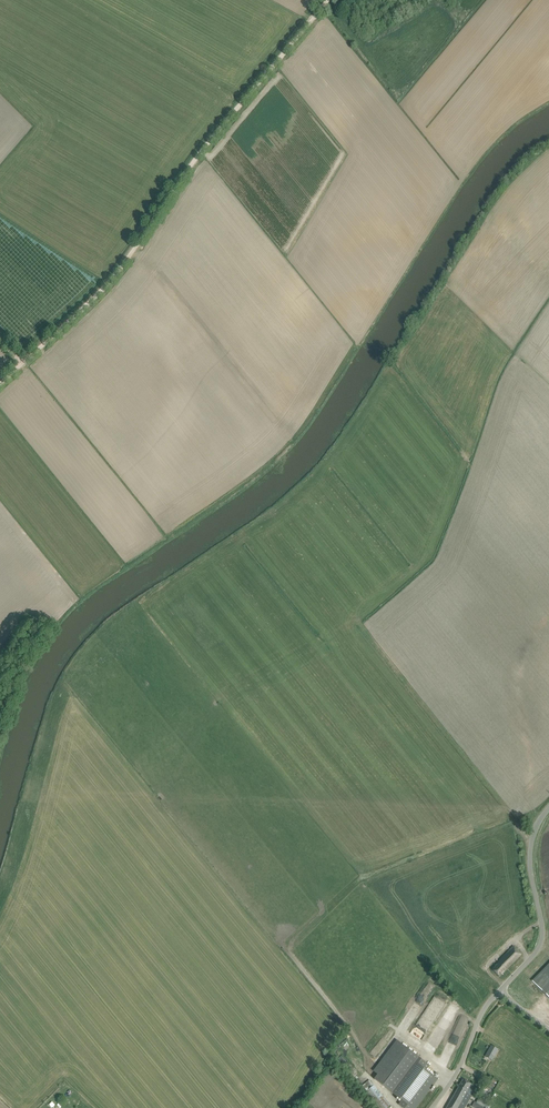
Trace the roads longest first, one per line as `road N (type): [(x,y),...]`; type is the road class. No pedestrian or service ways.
road 1 (track): [(328,0),(201,153),(107,284),(22,364)]
road 2 (unclassified): [(499,991),(542,938),(530,857),(548,807)]
road 3 (unclassified): [(431,1107),(499,991)]

